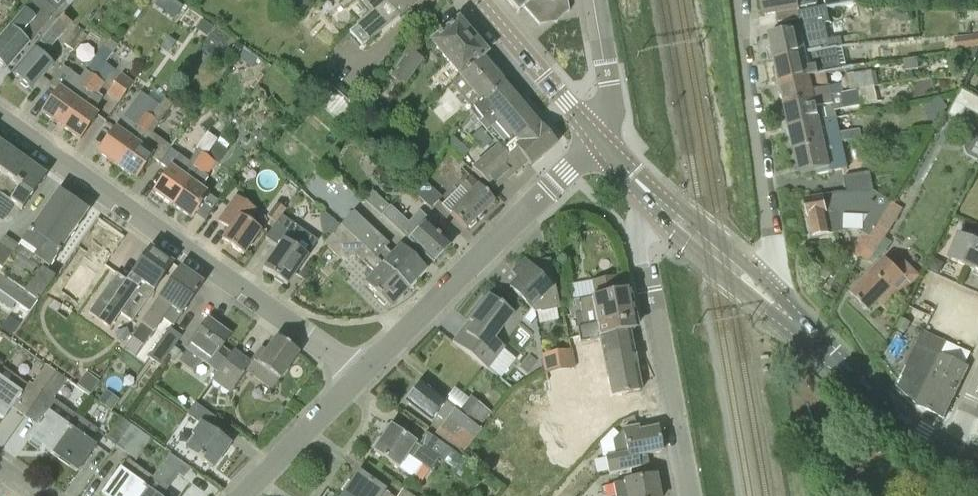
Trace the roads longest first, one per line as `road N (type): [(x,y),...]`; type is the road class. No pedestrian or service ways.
road 1 (residential): [(358,376),(0,120)]
road 2 (residential): [(358,376),(598,141)]
road 3 (residential): [(735,0),(779,270),(775,304)]
road 4 (residential): [(653,197),(639,245),(689,495)]
road 5 (secondary): [(953,452),(885,408),(775,304)]
road 6 (secondary): [(598,141),(478,0)]
road 7 (residential): [(243,495),(358,376)]
road 8 (secondary): [(775,304),(653,197)]
road 9 (residential): [(598,141),(610,104),(594,0)]

